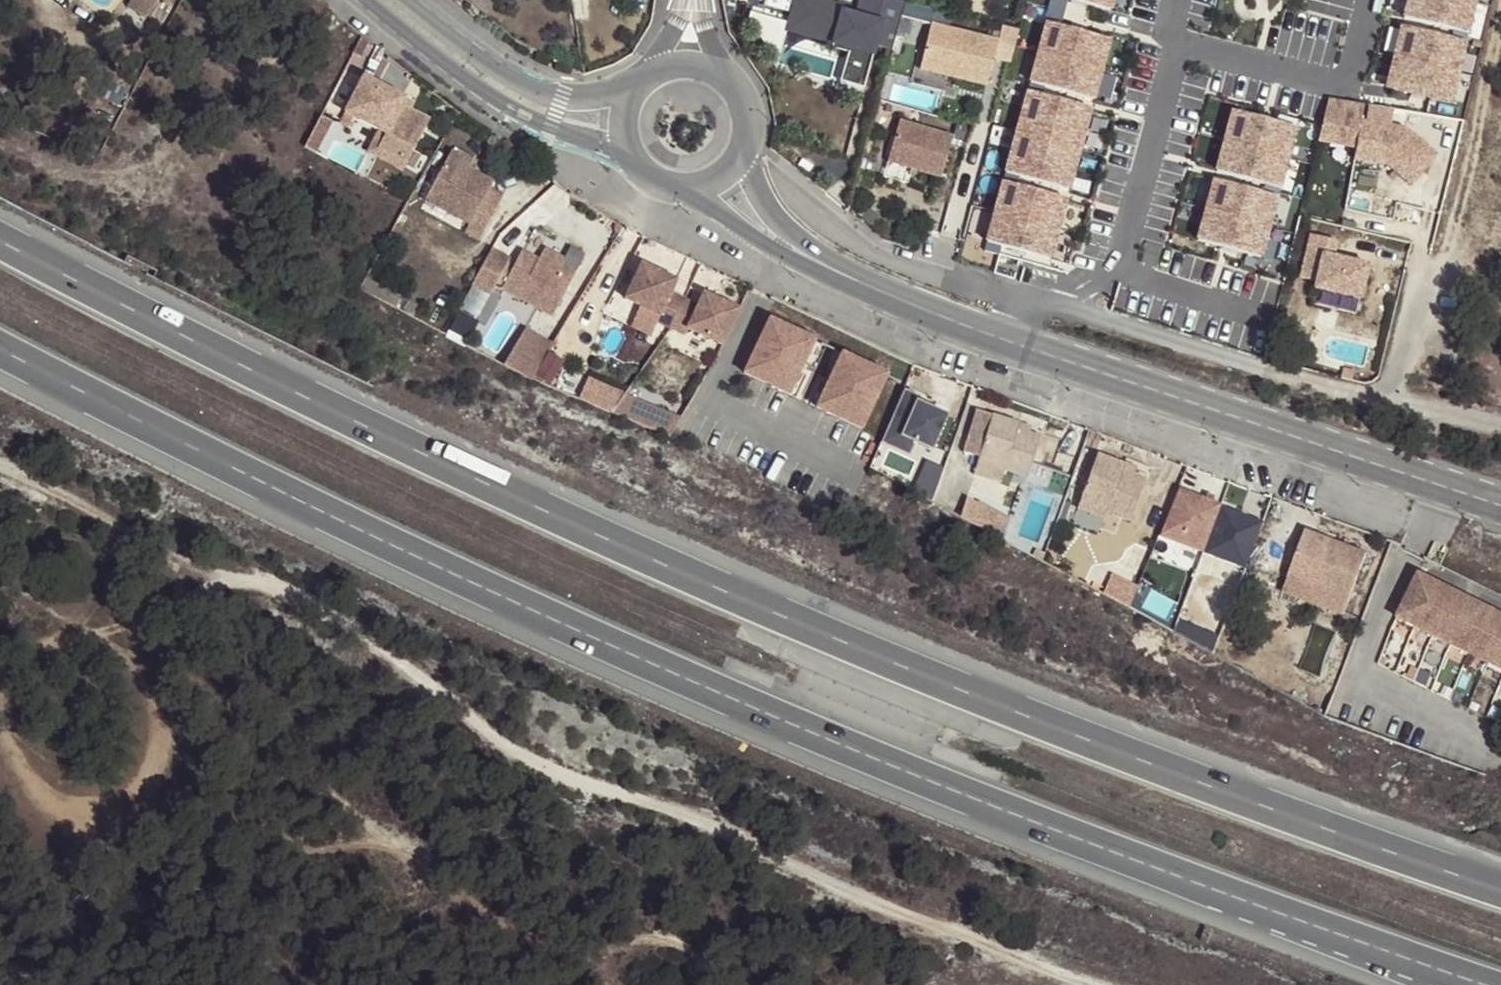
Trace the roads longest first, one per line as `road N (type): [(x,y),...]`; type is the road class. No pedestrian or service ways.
road 1 (motorway): [(1500,889),(1055,726),(748,600),(281,390),(0,246)]
road 2 (motorway): [(0,347),(564,626),(935,788),(1286,917)]
road 3 (track): [(1098,984),(1053,974),(768,859),(722,826),(548,766),(279,586),(174,561),(0,467)]
road 4 (secondary): [(1015,348),(1500,511)]
road 5 (residential): [(1098,318),(1385,404),(1423,243)]
road 6 (track): [(113,635),(154,698),(140,786),(96,808),(48,800),(0,735)]
road 7 (secondary): [(364,0),(506,109),(552,132),(633,154)]
road 8 (residential): [(1098,318),(1179,40)]
road 9 (secondary): [(639,87),(582,99),(540,93),(408,0)]
road 10 (residential): [(1179,40),(1336,82),(1354,71),(1371,0)]
road 11 (track): [(174,561),(185,591),(149,620),(113,635),(60,639),(0,675)]
road 12 (secondary): [(804,254),(1015,348)]
road 13 (motorway): [(1286,917),(1490,984)]
road 14 (motorway): [(1286,917),(1455,984)]
road 15 (secondary): [(693,184),(769,243),(804,254)]
road 16 (secondary): [(804,254),(756,196),(743,141)]

